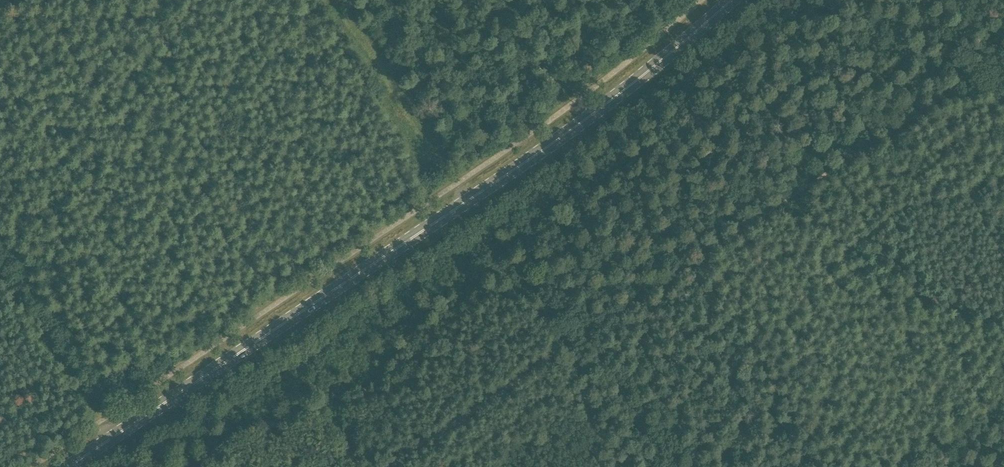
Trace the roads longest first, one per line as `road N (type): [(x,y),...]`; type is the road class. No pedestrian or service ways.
road 1 (primary): [(68,466),(577,126),(731,0)]
road 2 (track): [(395,466),(999,52)]

